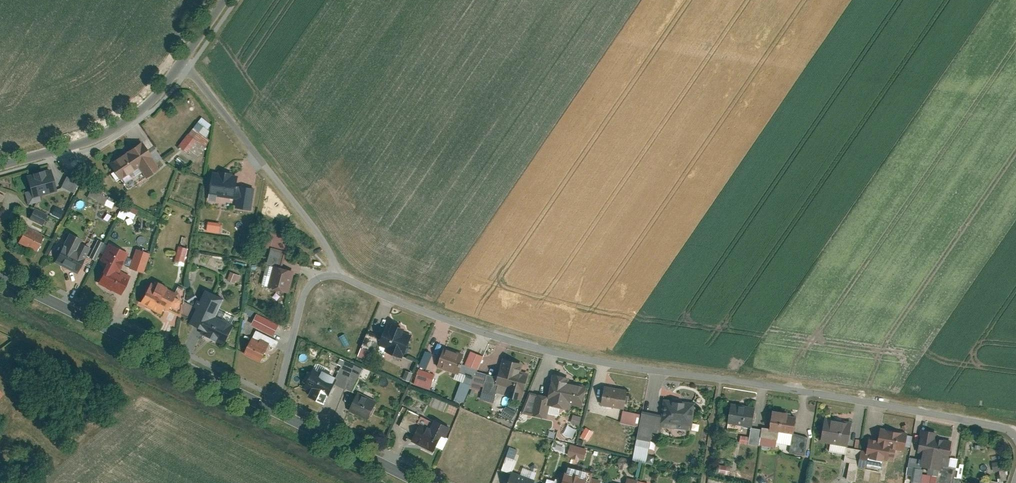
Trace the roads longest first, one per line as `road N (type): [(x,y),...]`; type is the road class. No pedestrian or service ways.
road 1 (residential): [(1015,435),(857,400),(551,352),(345,278)]
road 2 (tertiary): [(0,276),(272,413)]
road 3 (residential): [(184,60),(345,278)]
road 4 (residential): [(0,167),(113,130),(184,60)]
road 5 (residential): [(345,278),(318,279),(310,289),(272,413)]
road 6 (tertiary): [(272,413),(422,482)]

